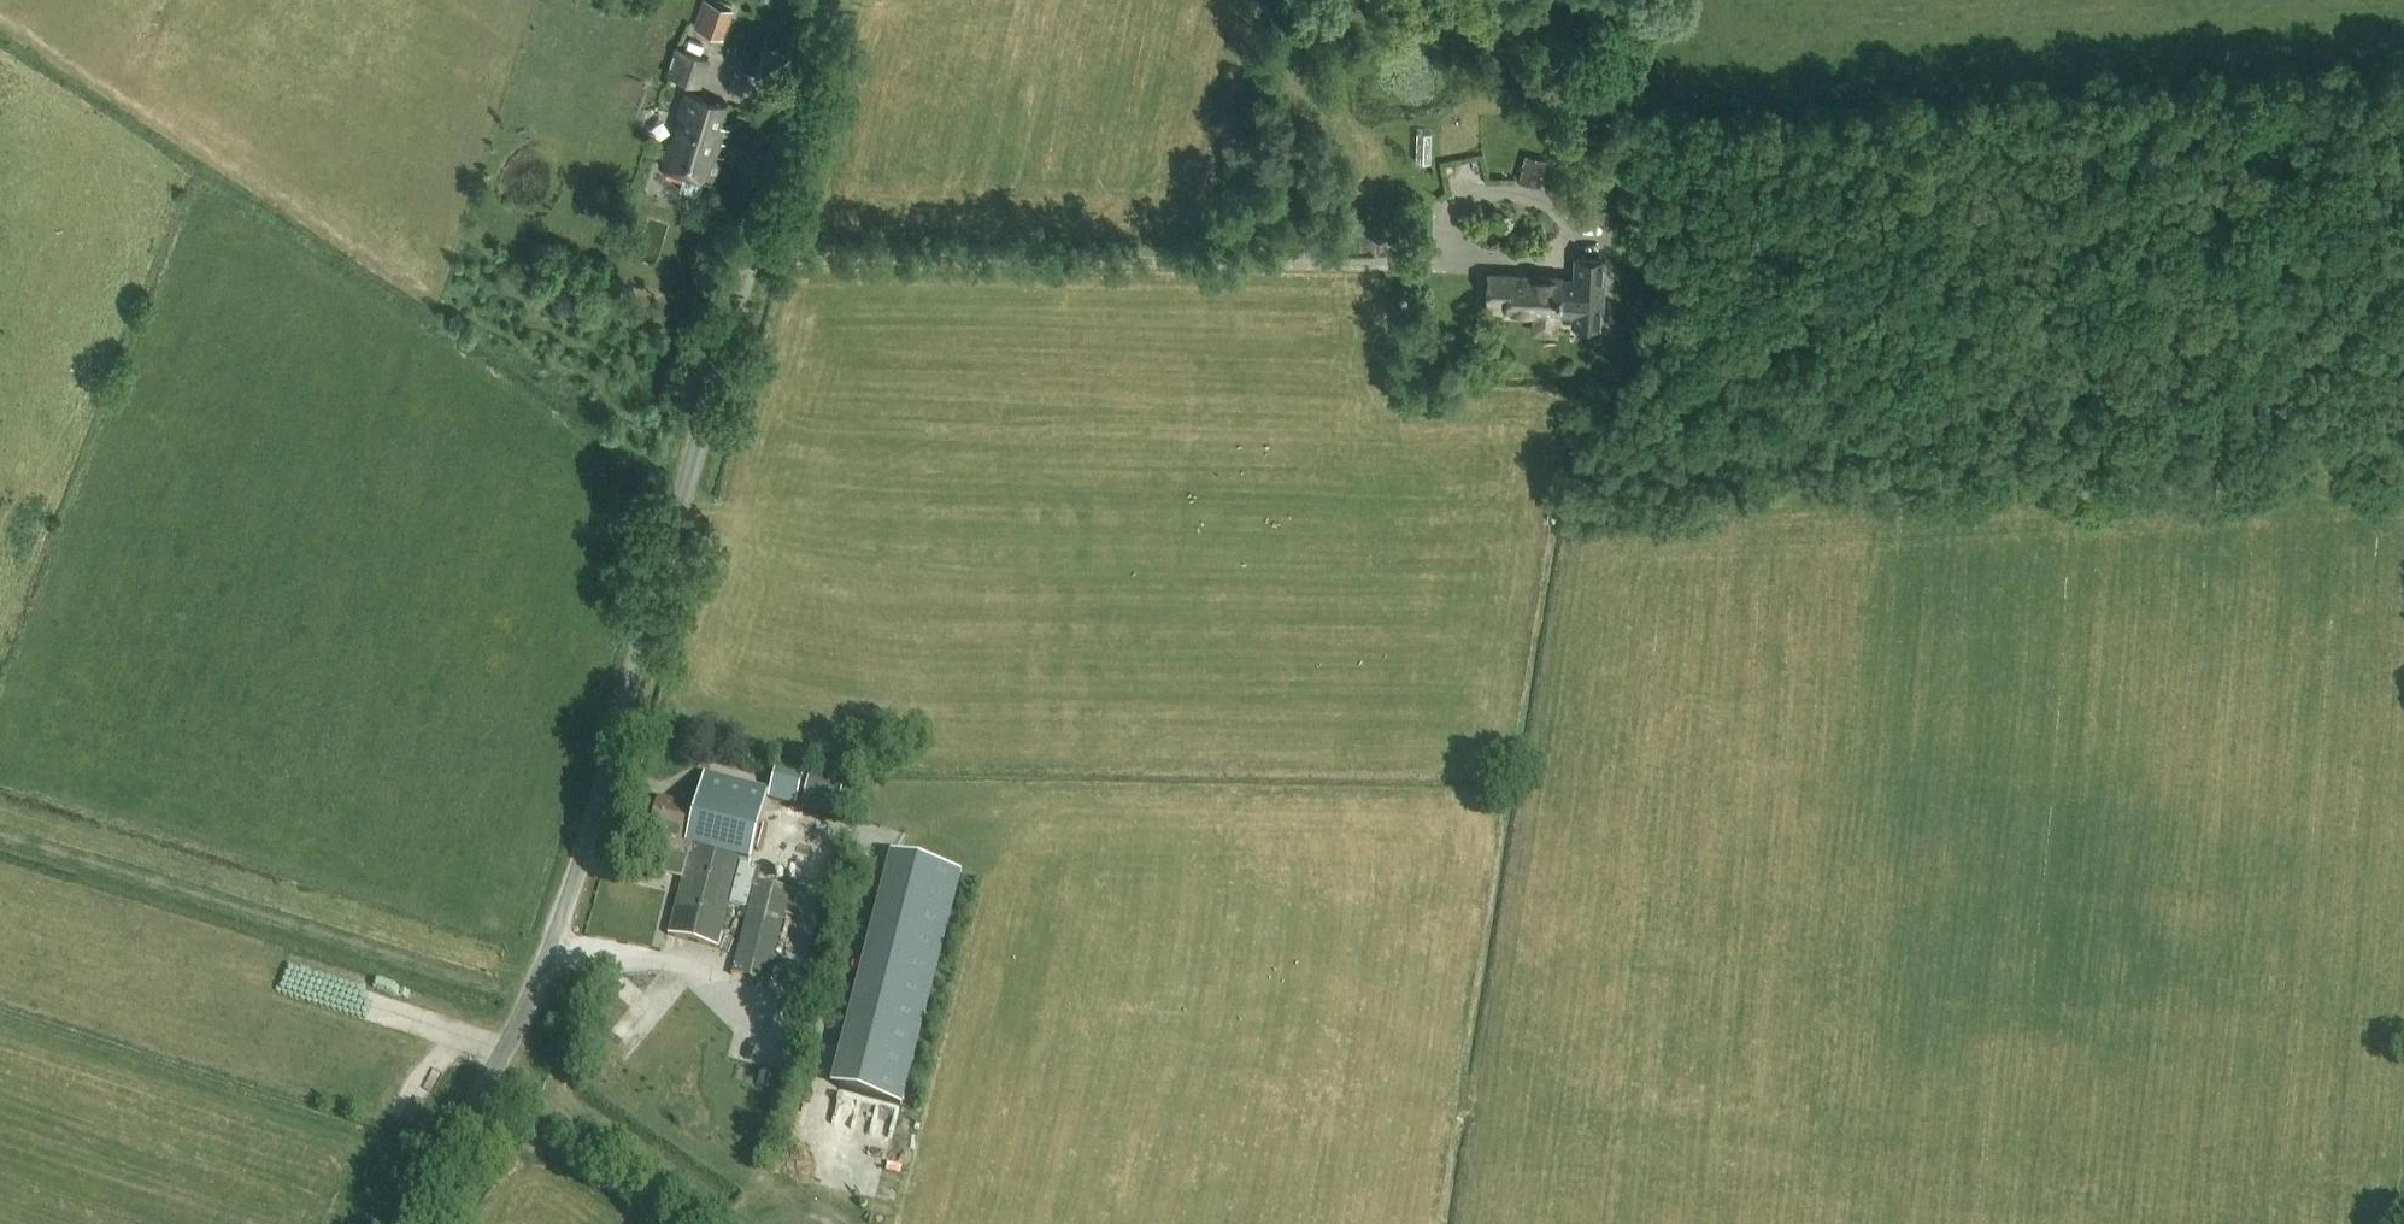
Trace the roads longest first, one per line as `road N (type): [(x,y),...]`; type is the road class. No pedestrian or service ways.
road 1 (unclassified): [(401,1223),(502,1061),(548,959),(824,0)]

